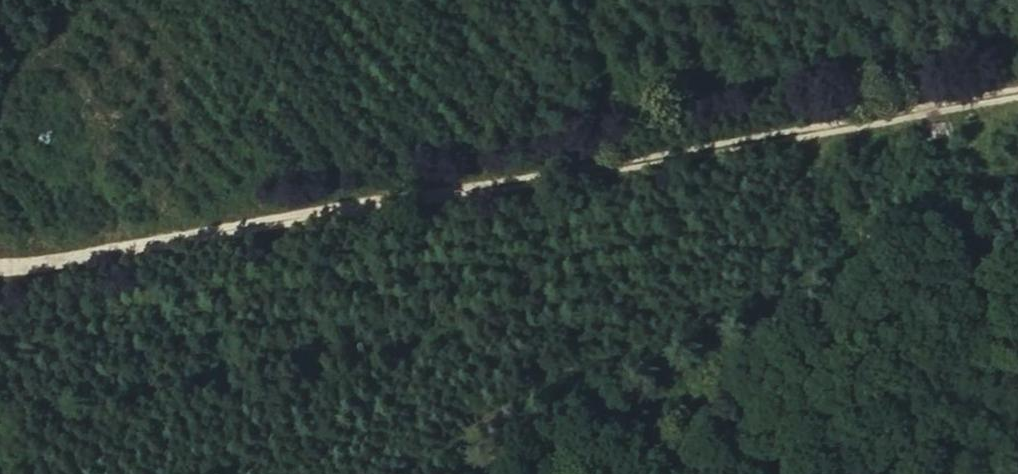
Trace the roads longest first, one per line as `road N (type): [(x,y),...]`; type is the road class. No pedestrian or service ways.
road 1 (track): [(1017,89),(0,266)]
road 2 (track): [(402,473),(548,376),(676,335),(770,278),(828,123)]

